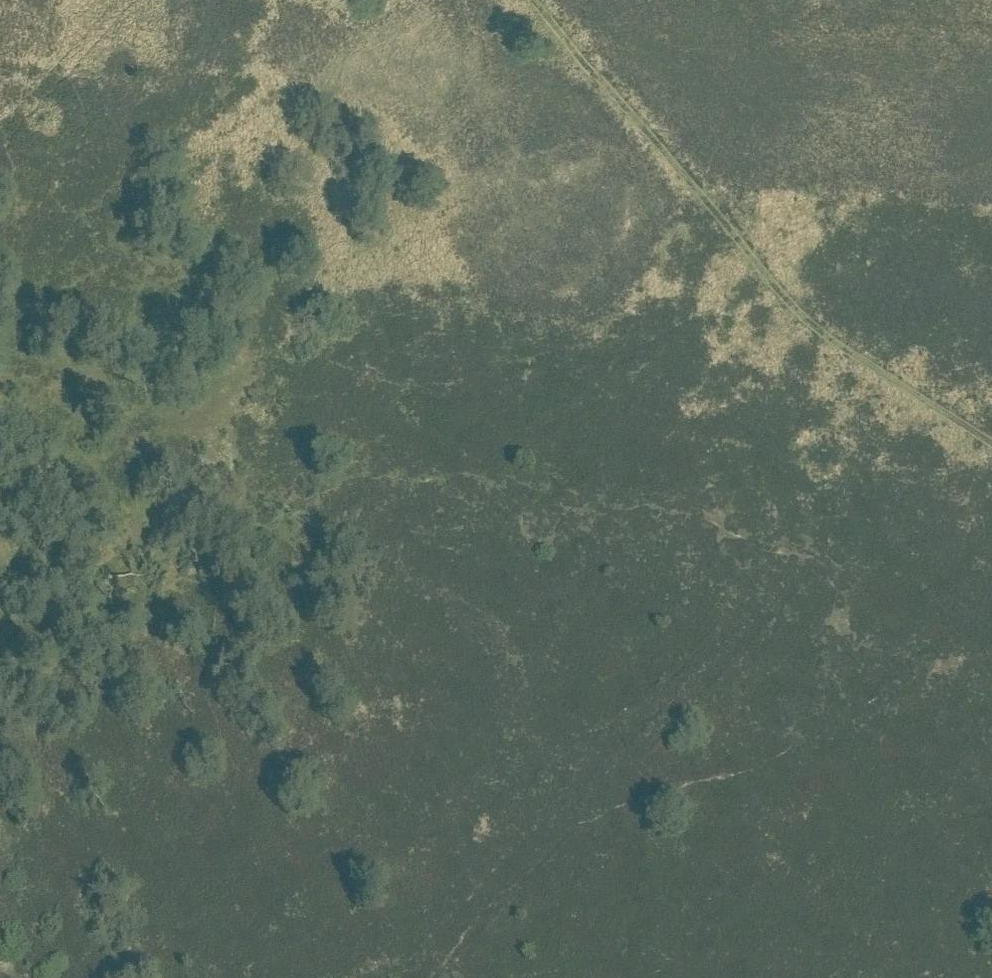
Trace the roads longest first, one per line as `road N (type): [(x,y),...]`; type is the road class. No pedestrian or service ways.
road 1 (track): [(530,0),(808,319),(991,430)]

